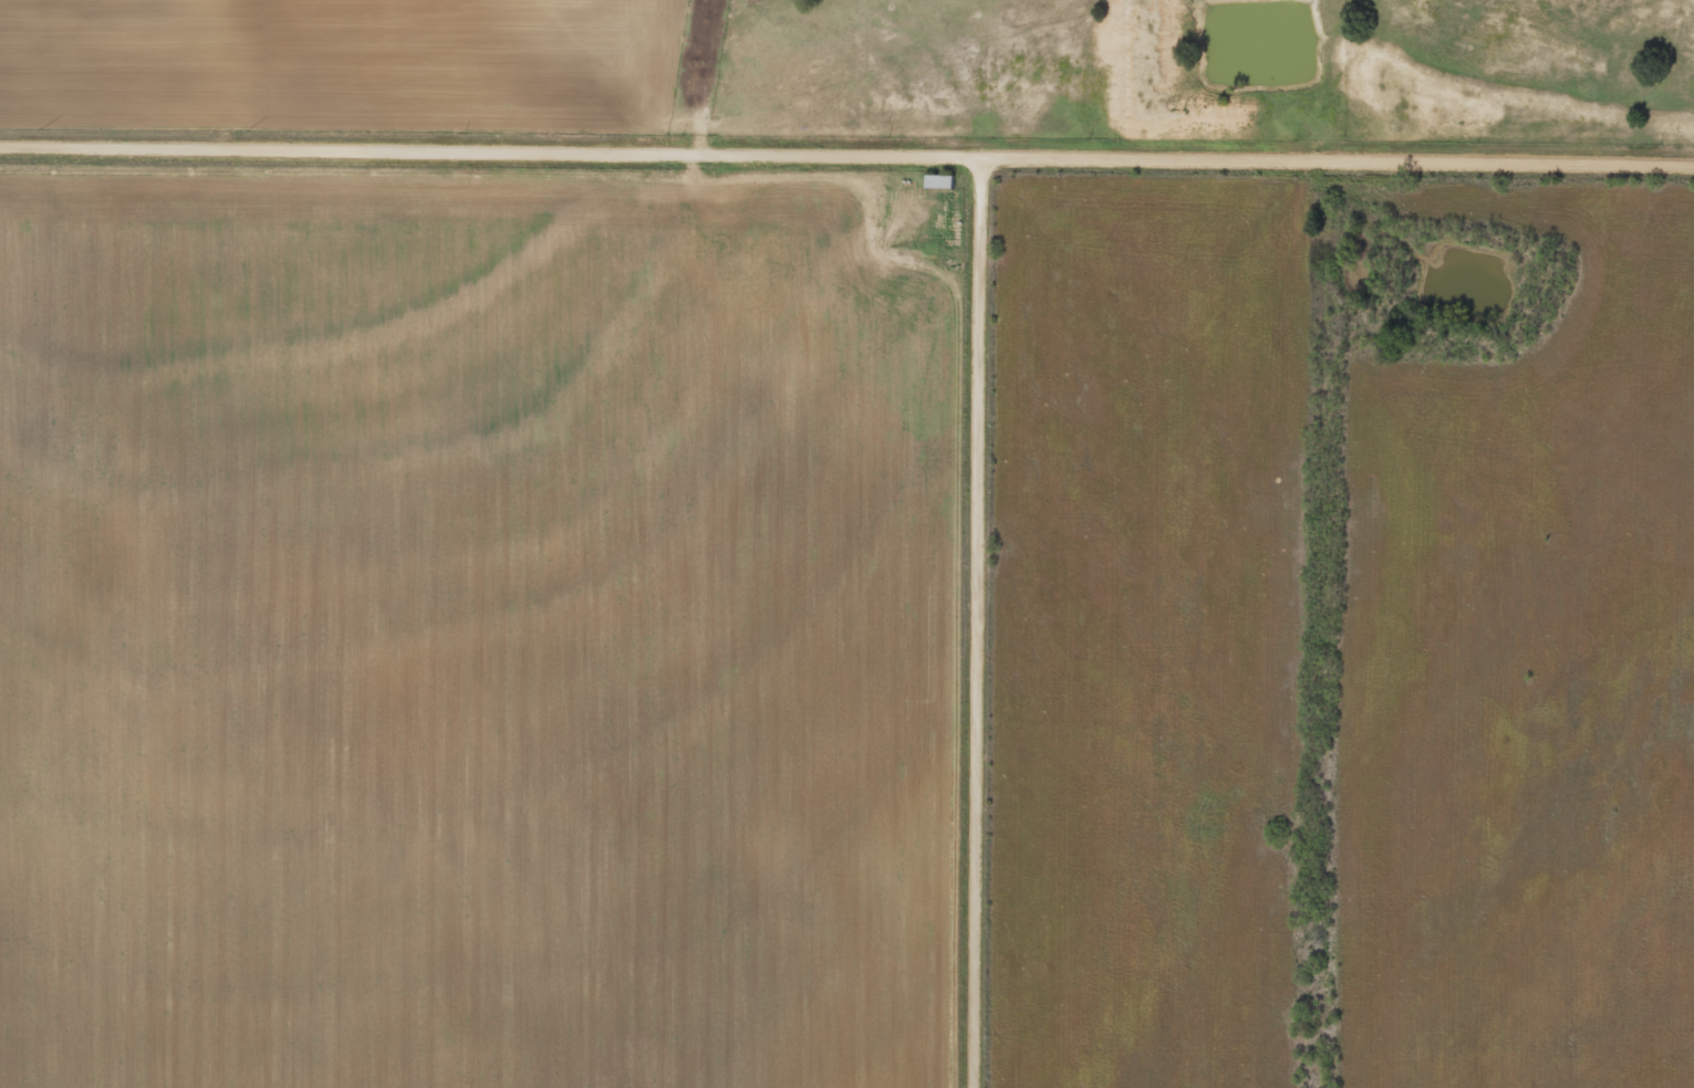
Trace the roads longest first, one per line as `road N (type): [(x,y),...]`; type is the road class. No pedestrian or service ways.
road 1 (residential): [(1693,195),(976,198),(0,185)]
road 2 (residential): [(980,1087),(976,198)]
road 3 (residential): [(976,198),(1040,74),(1036,0)]

